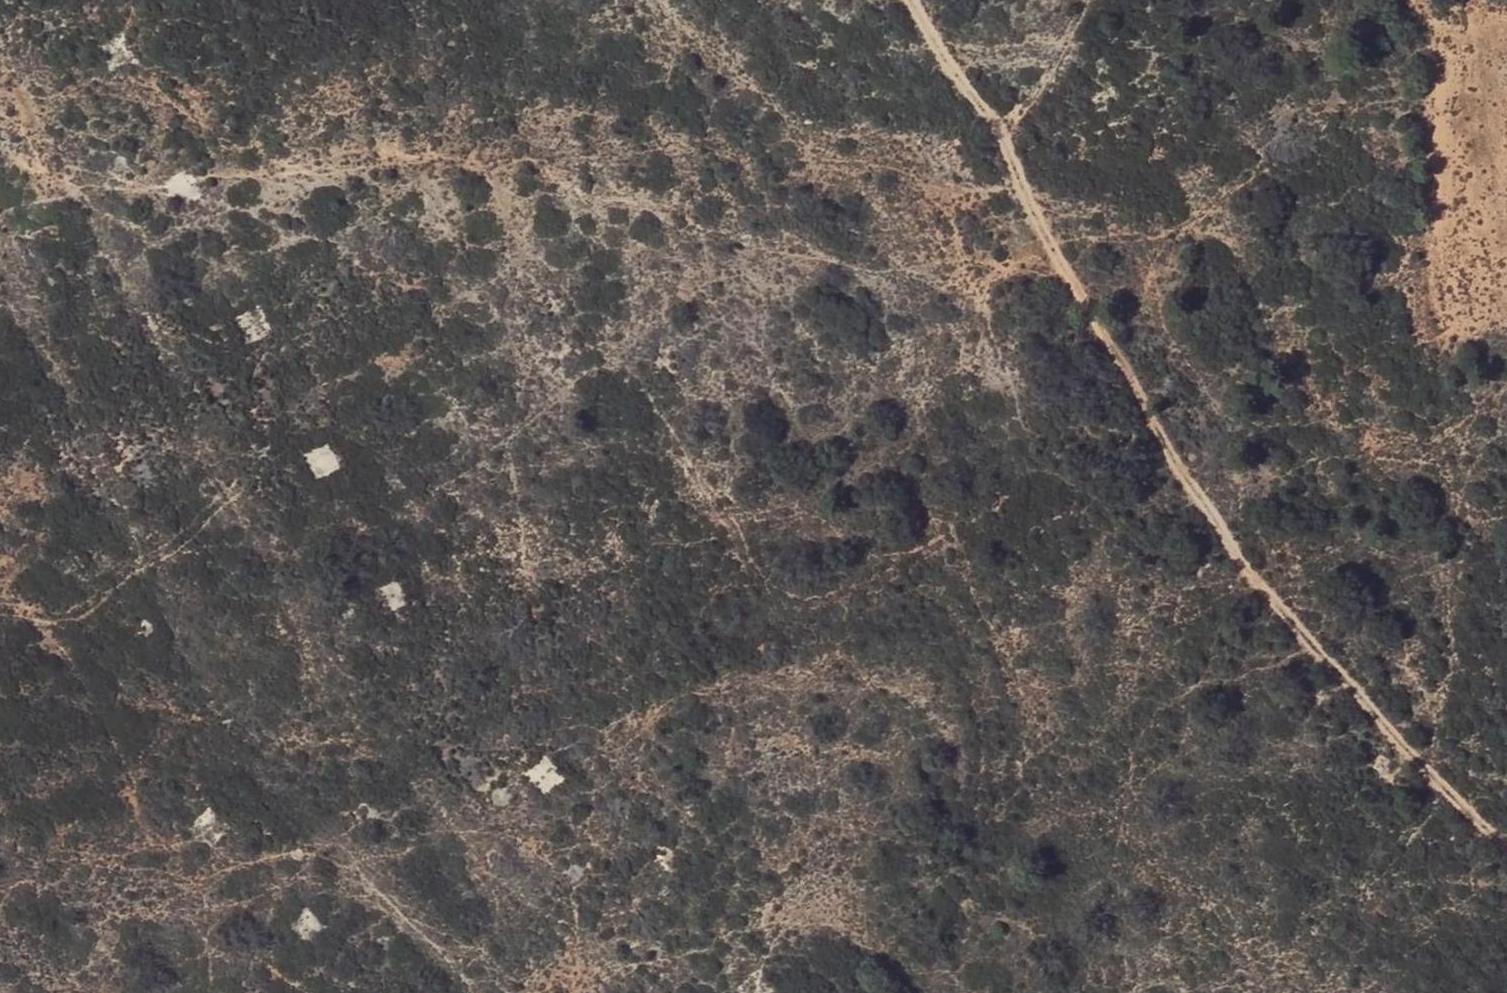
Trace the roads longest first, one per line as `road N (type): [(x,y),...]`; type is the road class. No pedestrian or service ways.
road 1 (track): [(911,0),(990,126),(1216,541),(1506,852)]

